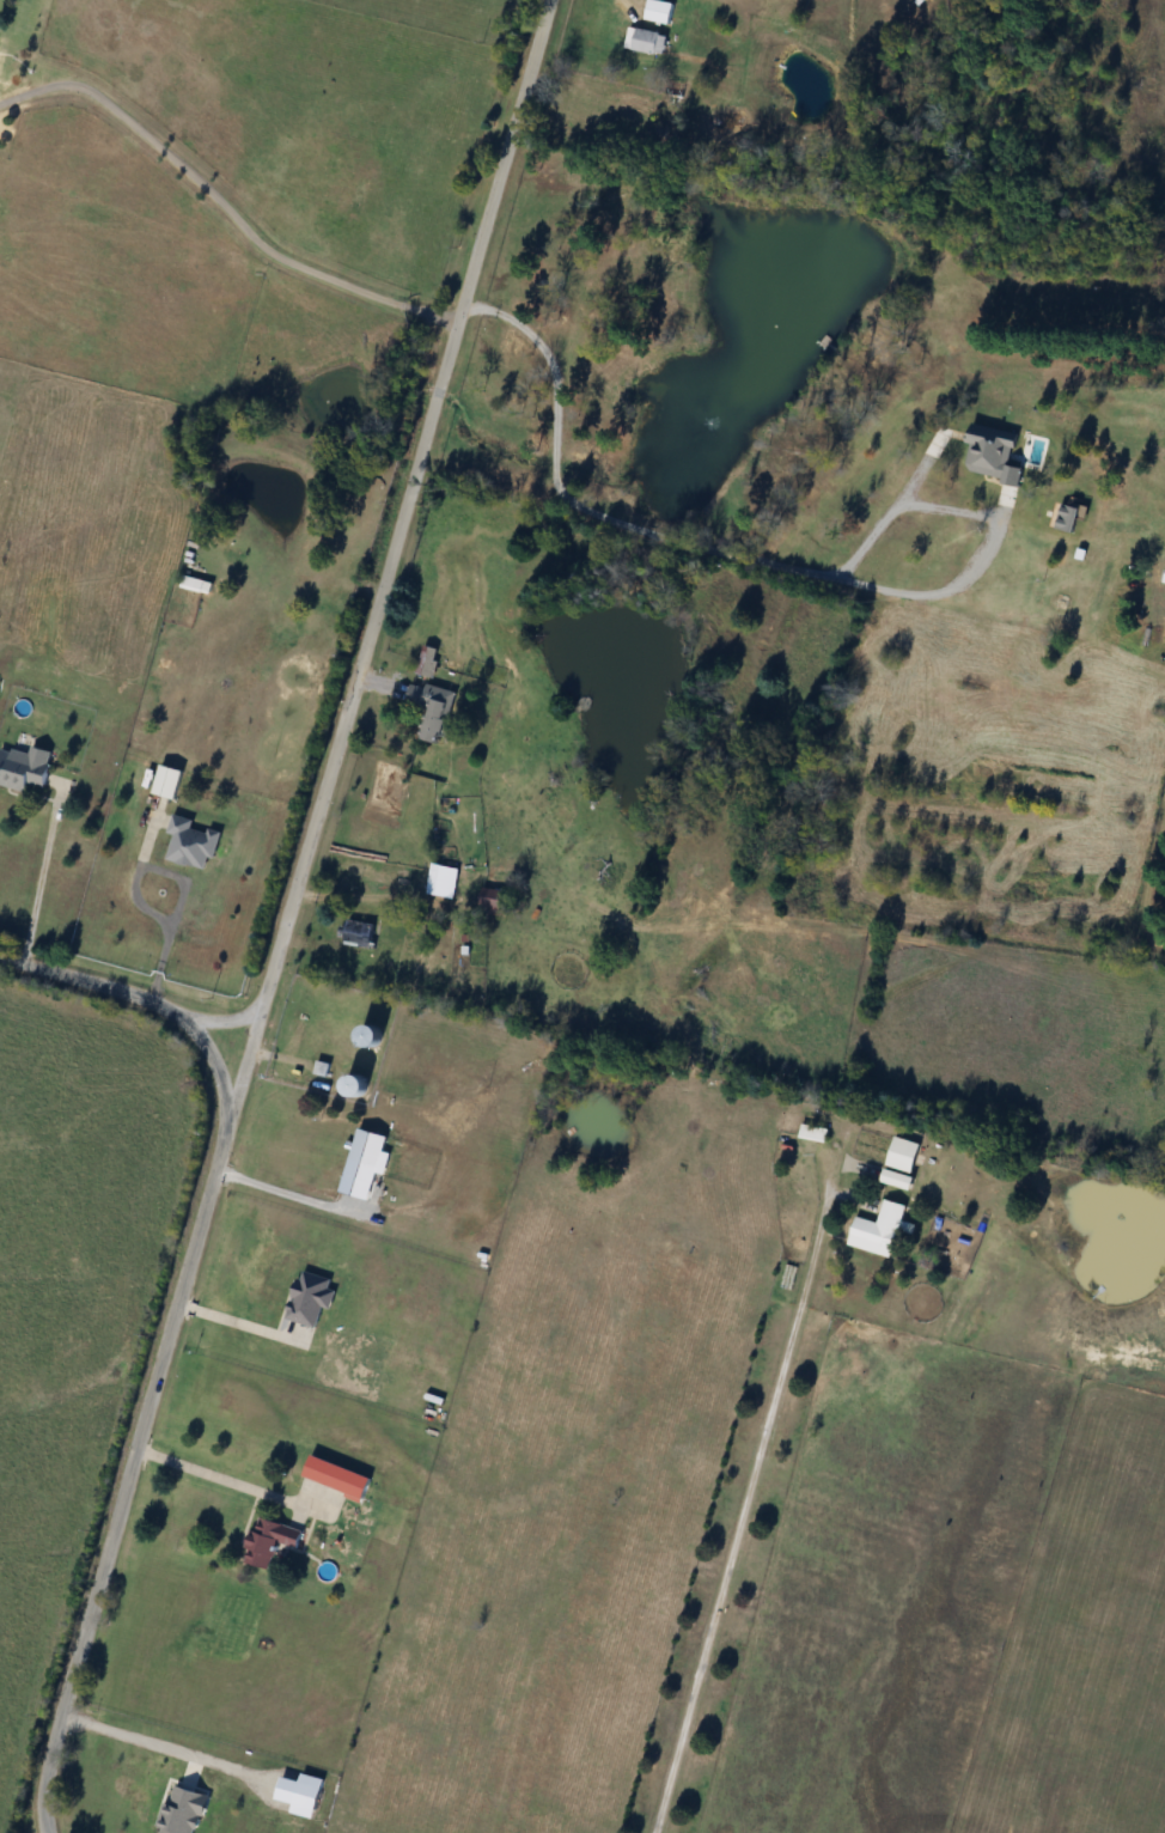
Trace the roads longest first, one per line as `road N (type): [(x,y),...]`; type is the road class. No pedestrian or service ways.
road 1 (residential): [(221,1147),(548,0)]
road 2 (residential): [(0,961),(173,1013),(211,1058),(222,1098),(221,1147),(47,1773),(47,1832)]

